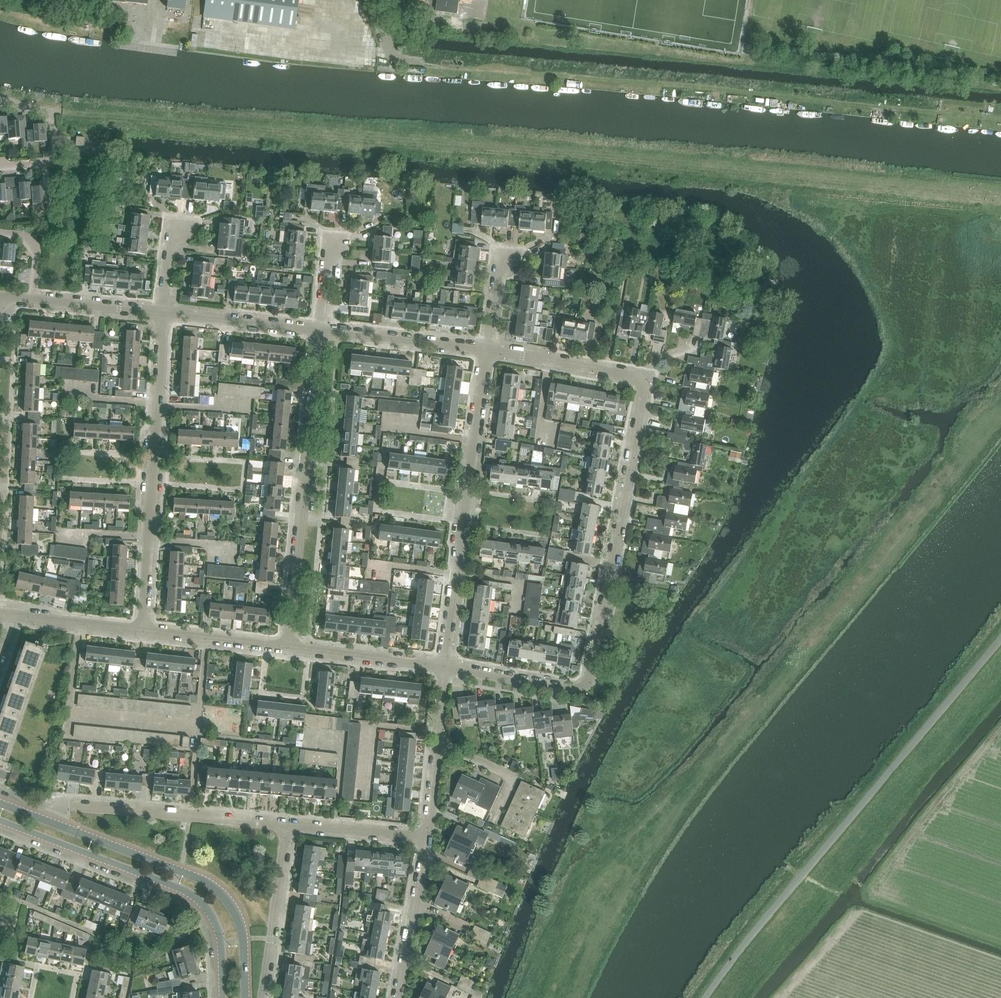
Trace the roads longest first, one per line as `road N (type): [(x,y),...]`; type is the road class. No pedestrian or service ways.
road 1 (residential): [(446,666),(588,690),(643,387),(633,374),(486,350)]
road 2 (track): [(393,60),(1000,112)]
road 3 (unclassified): [(704,997),(1000,639)]
road 4 (residential): [(143,631),(162,311)]
road 5 (residential): [(287,647),(319,330)]
road 6 (tertiary): [(0,821),(194,895),(219,931),(223,997)]
road 7 (tertiary): [(245,997),(239,921),(220,893),(50,822)]
road 8 (residential): [(288,824),(73,805),(59,807),(50,822)]
road 9 (unclassified): [(457,576),(486,350)]
road 10 (residential): [(262,997),(288,824)]
road 11 (residential): [(486,350),(319,330)]
road 12 (unclassified): [(395,997),(424,838)]
road 13 (residential): [(446,666),(287,647)]
road 14 (residential): [(319,330),(162,311)]
road 15 (residential): [(287,647),(143,631)]
road 16 (residential): [(424,838),(288,824)]
road 17 (residential): [(143,631),(10,615)]
road 18 (residential): [(31,300),(162,311)]

